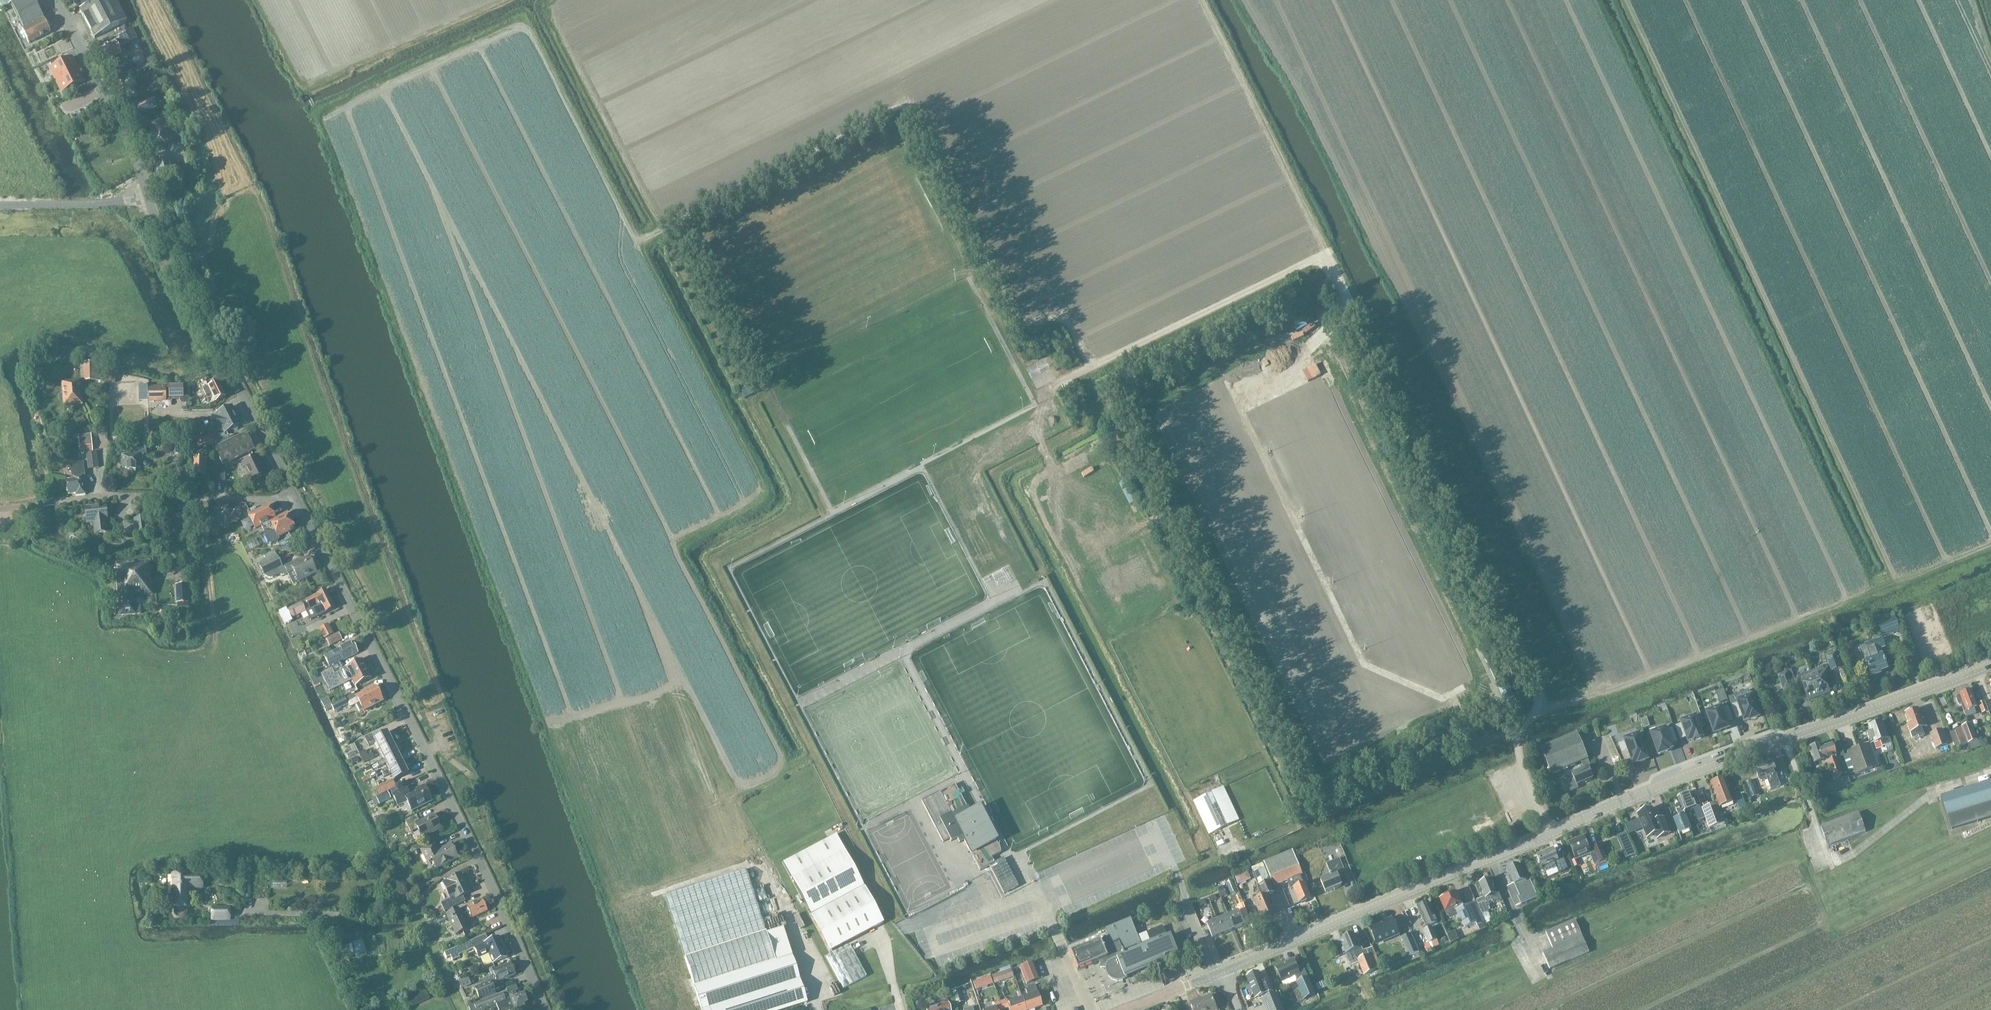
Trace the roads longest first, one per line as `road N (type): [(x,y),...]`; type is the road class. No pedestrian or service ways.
road 1 (tertiary): [(1223,973),(1732,758),(1990,666)]
road 2 (unclassified): [(541,1009),(511,933),(295,498)]
road 3 (unclassified): [(295,498),(164,251),(150,202)]
road 4 (unclassified): [(43,503),(105,495),(295,498)]
road 5 (unclassified): [(150,202),(55,0)]
road 6 (unclassified): [(0,204),(150,202)]

